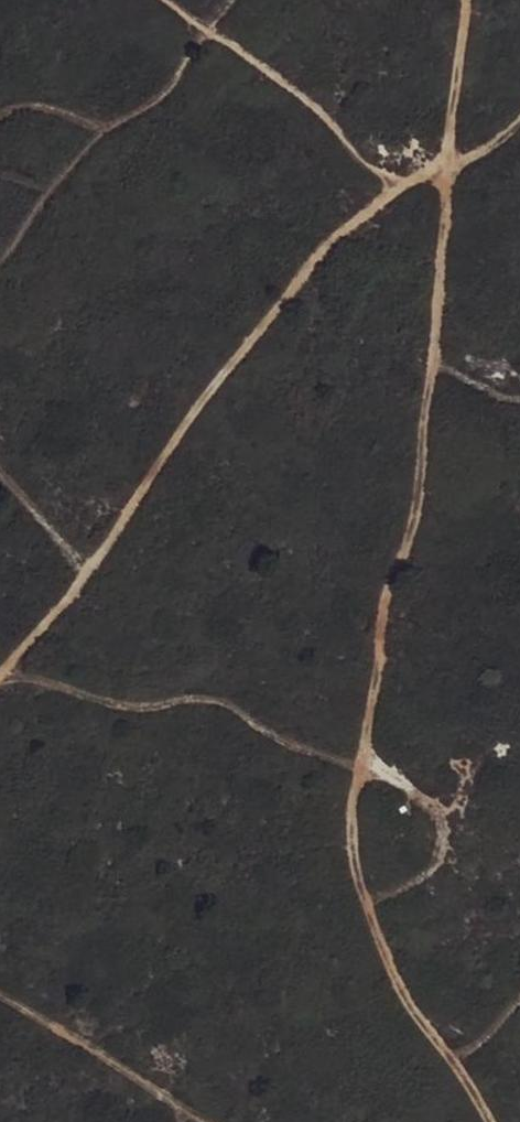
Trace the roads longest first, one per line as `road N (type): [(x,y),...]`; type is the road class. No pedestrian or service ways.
road 1 (track): [(487,1121),(453,1058),(389,972),(356,873),(353,772),(431,359),(452,0)]
road 2 (track): [(442,177),(353,231),(295,290),(132,497),(0,690)]
road 3 (track): [(163,0),(329,120),(406,205)]

